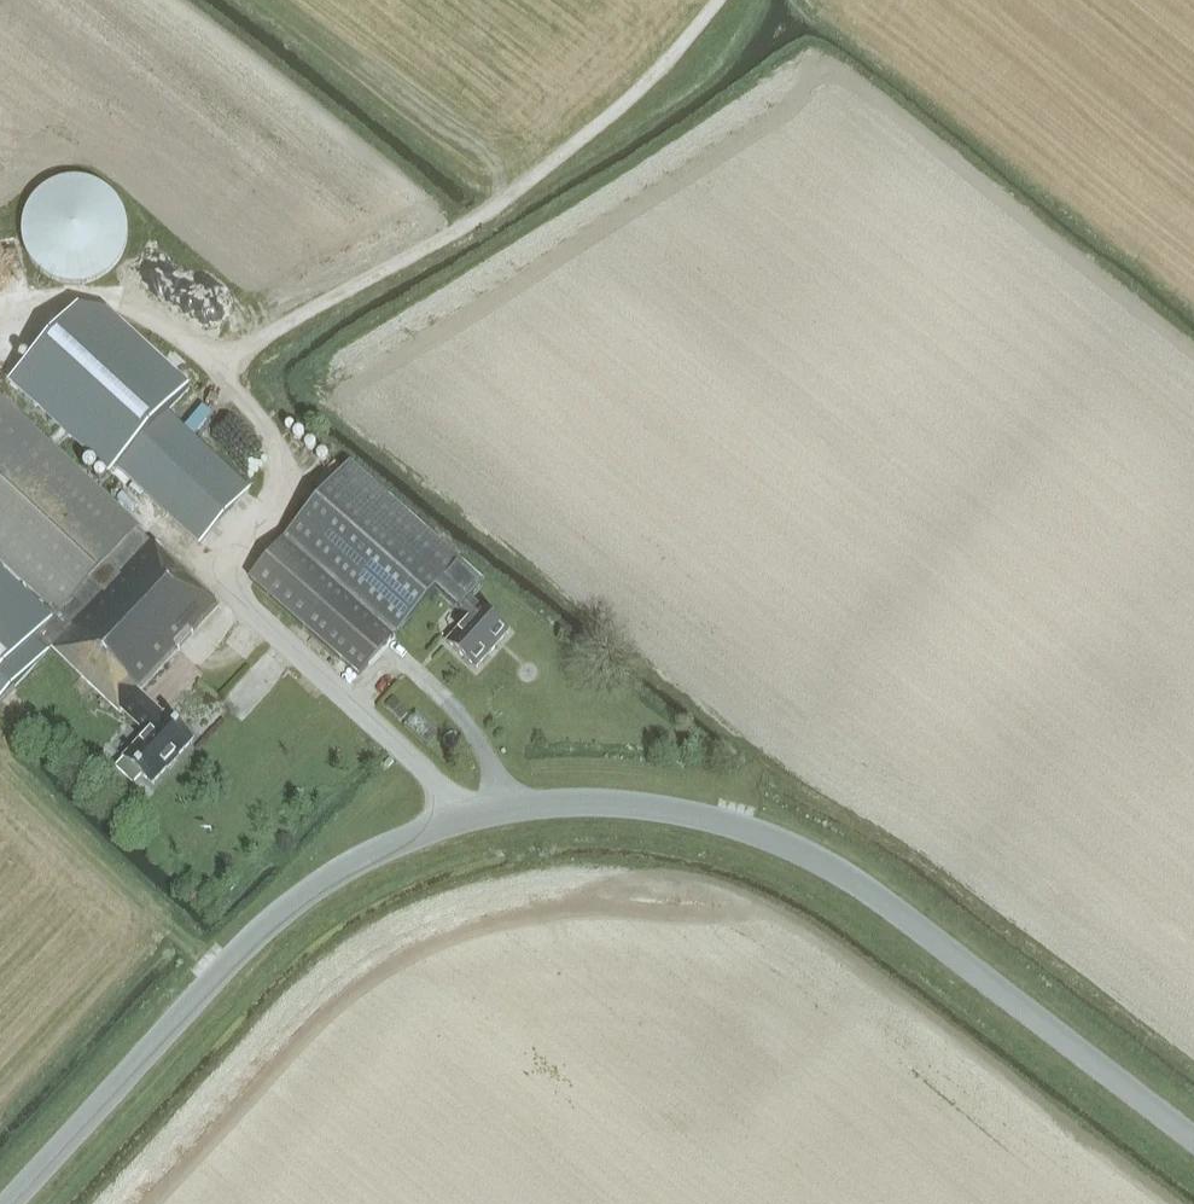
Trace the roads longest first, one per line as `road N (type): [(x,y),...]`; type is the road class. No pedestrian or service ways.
road 1 (tertiary): [(26,1203),(317,897),(409,847),(526,815),(657,816),(809,860),(940,943),(1193,1141)]

